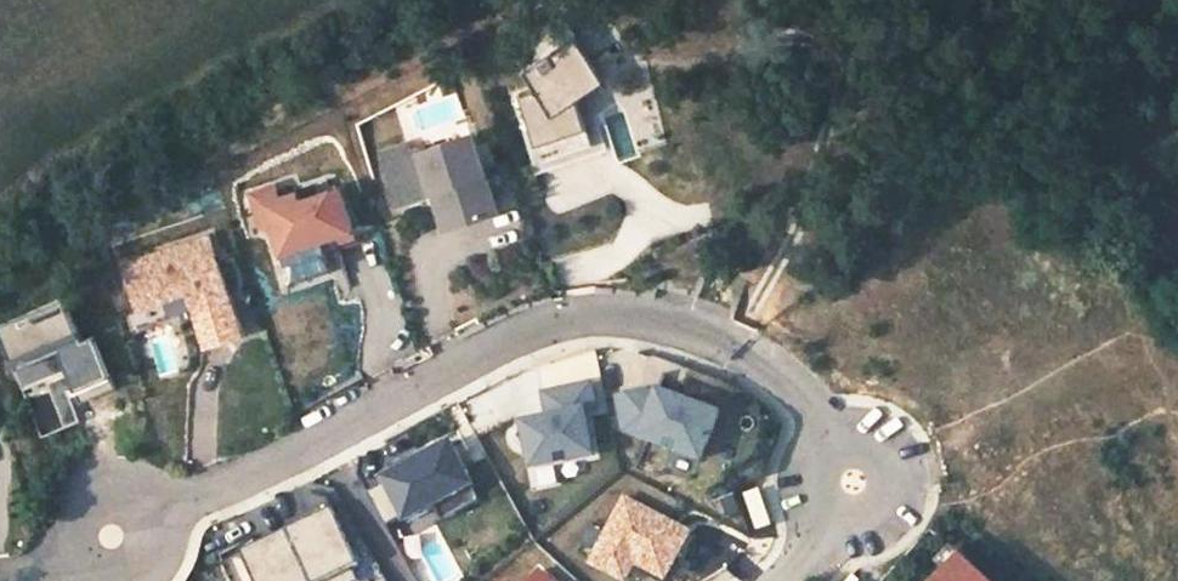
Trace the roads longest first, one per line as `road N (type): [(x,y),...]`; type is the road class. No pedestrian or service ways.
road 1 (residential): [(808,580),(833,555),(868,473),(727,344),(619,325),(514,345),(118,540)]

